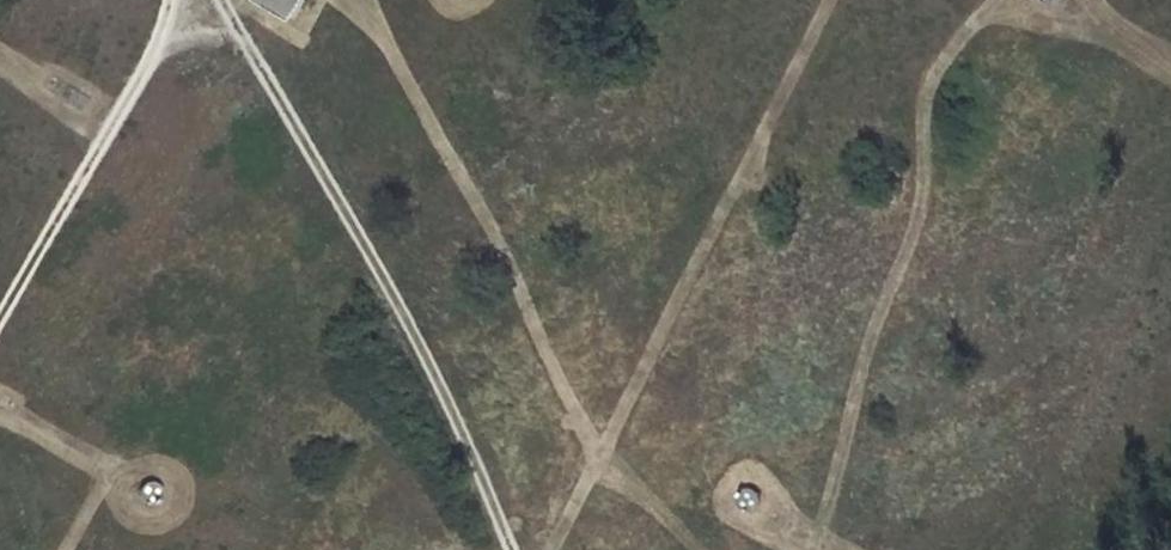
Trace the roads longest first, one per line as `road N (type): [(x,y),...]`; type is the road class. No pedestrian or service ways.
road 1 (track): [(221,0),(439,375),(513,549)]
road 2 (track): [(0,313),(179,0)]

